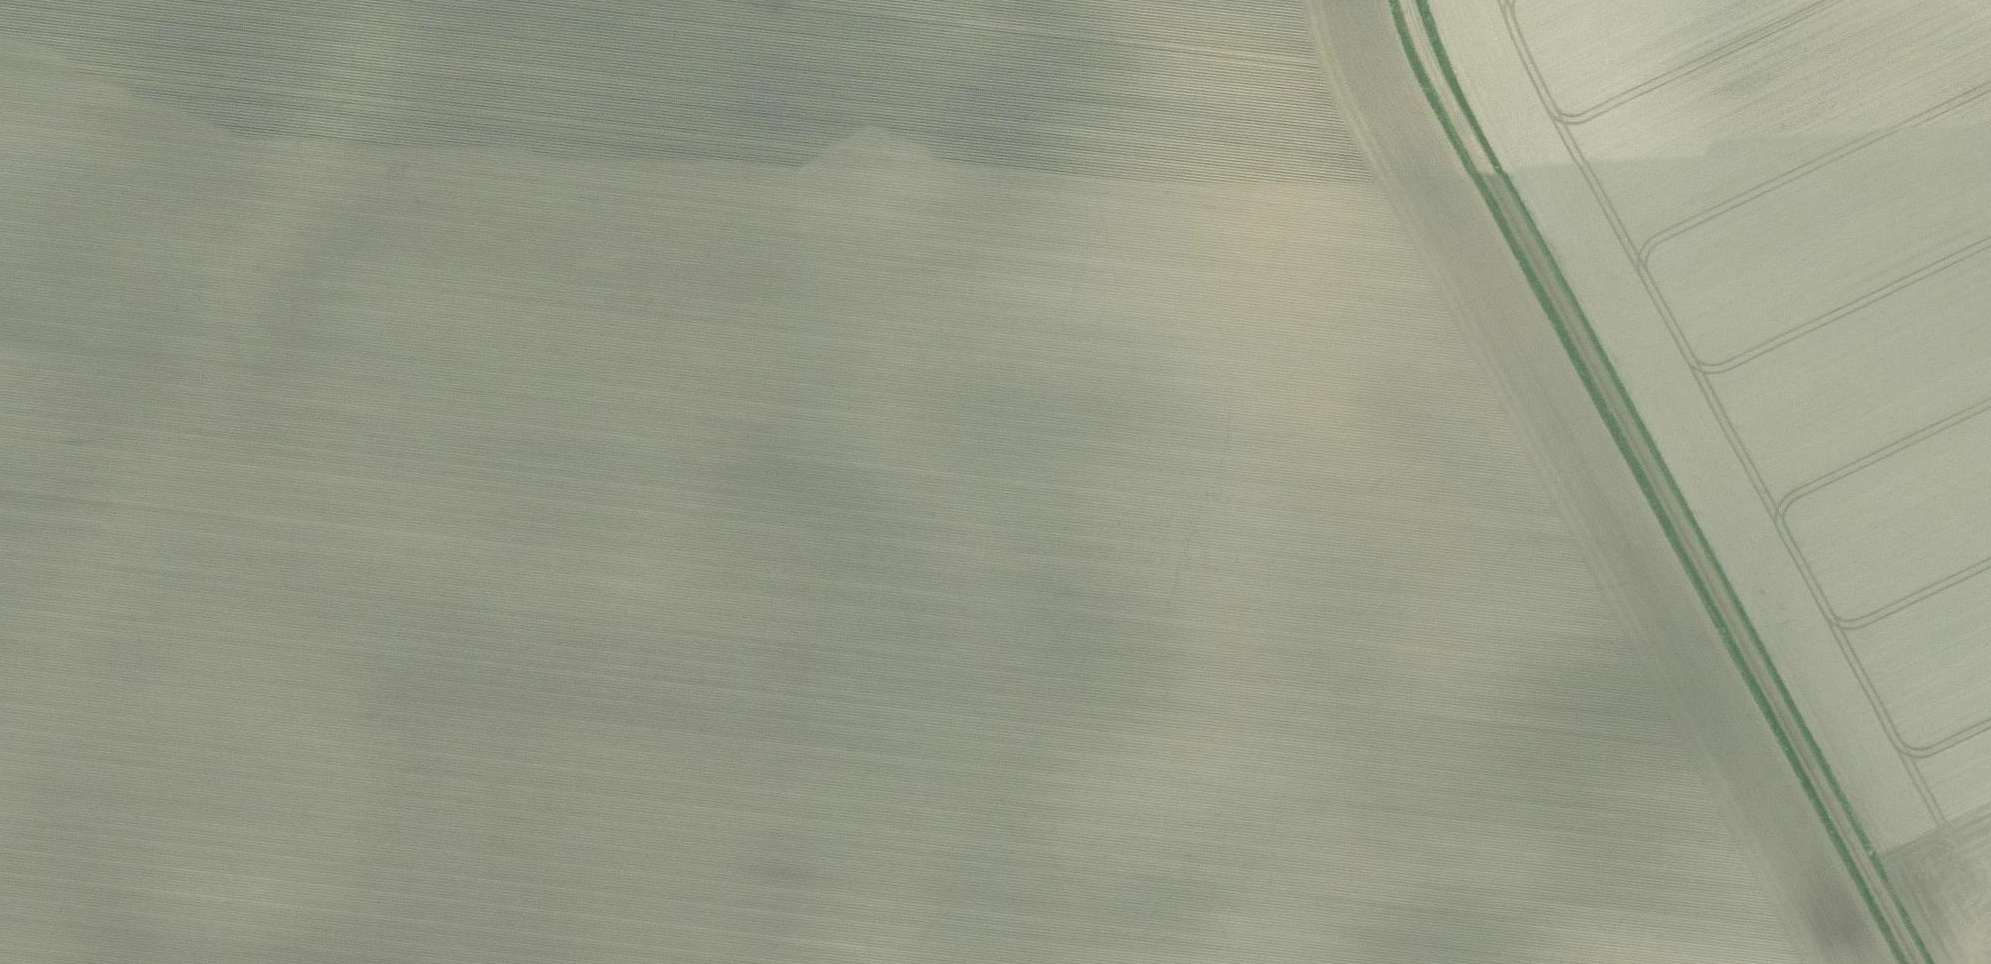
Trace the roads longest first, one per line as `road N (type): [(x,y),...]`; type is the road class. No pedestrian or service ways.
road 1 (unclassified): [(1914,963),(1422,60),(1402,0)]

